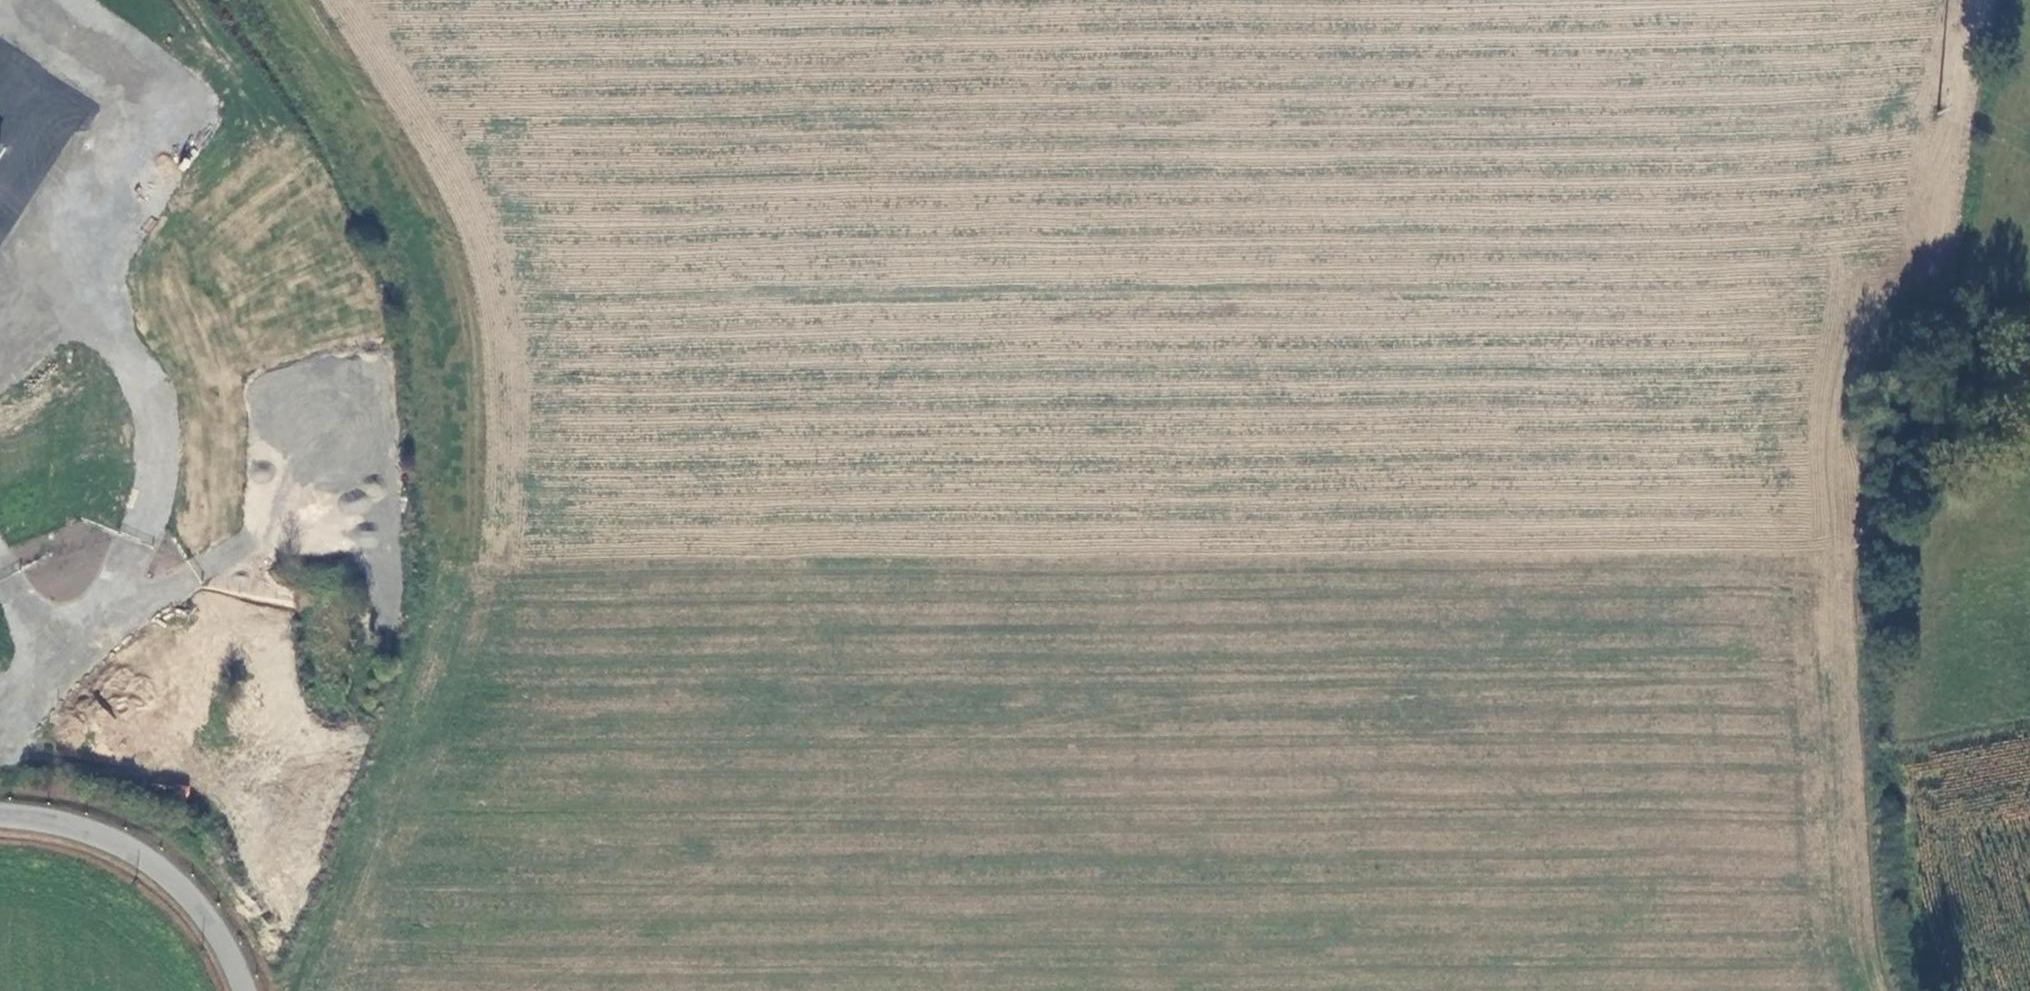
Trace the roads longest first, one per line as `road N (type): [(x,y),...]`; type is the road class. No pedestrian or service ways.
road 1 (tertiary): [(0,820),(57,825),(164,874),(208,917),(246,990)]

